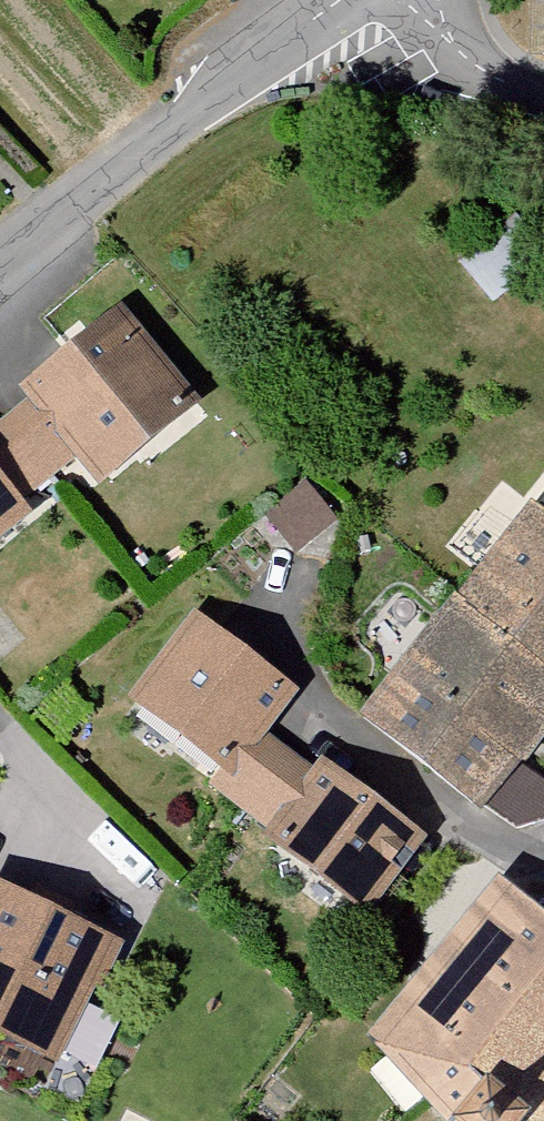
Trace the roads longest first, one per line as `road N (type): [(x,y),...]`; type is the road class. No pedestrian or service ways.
road 1 (unclassified): [(348,0),(0,268)]
road 2 (residential): [(543,90),(460,39),(422,0)]

